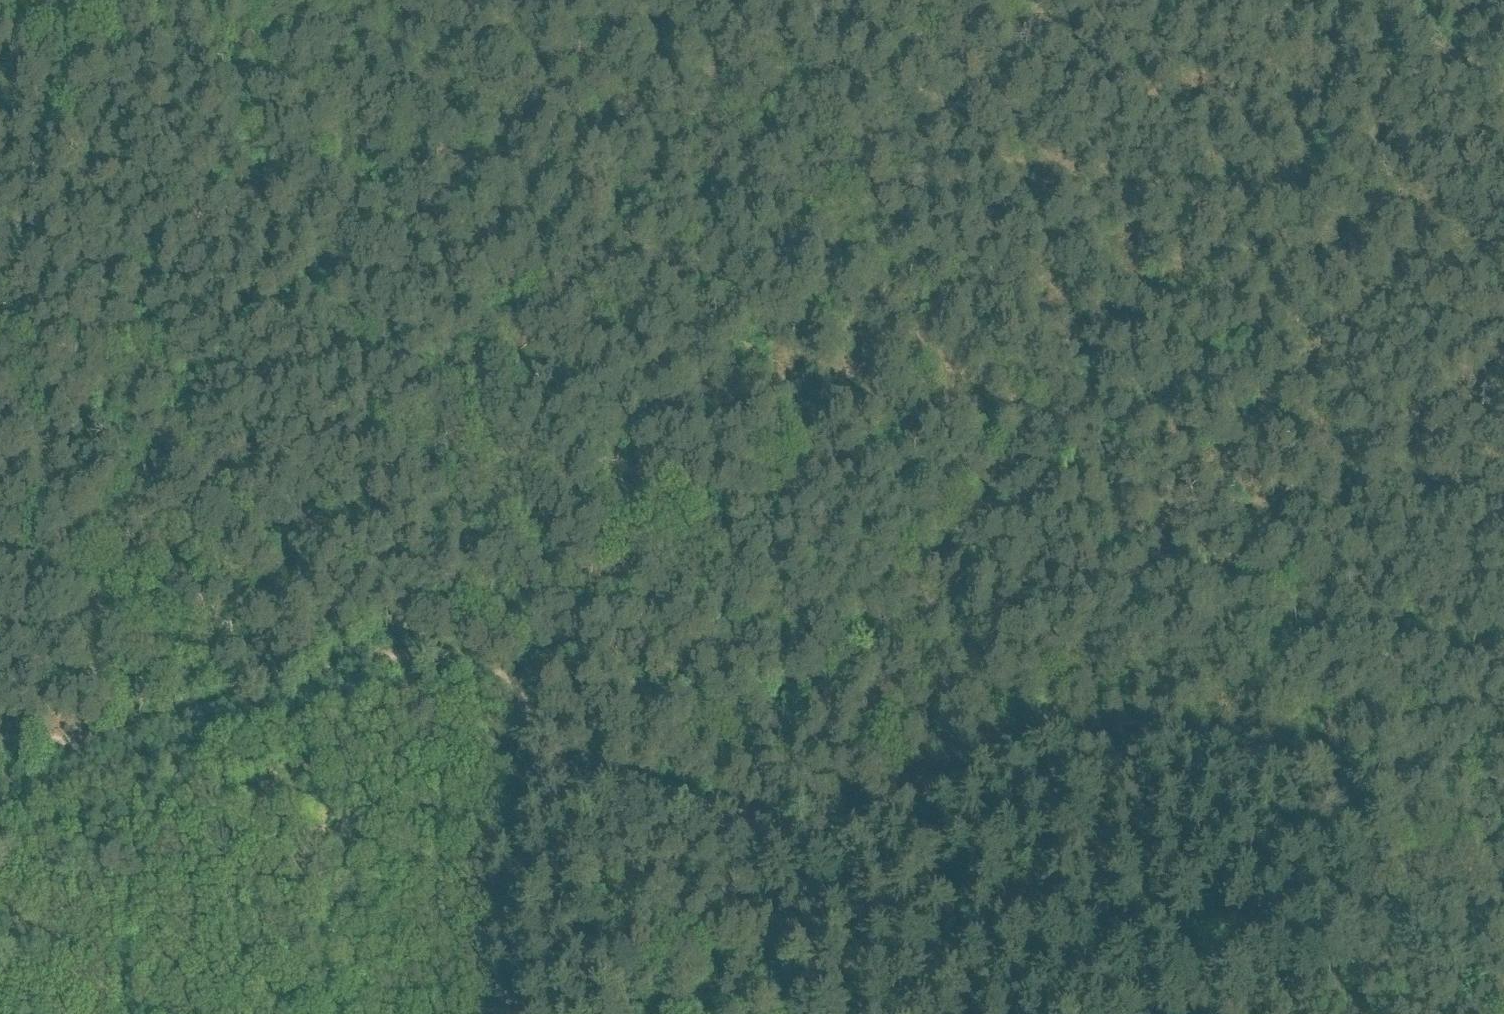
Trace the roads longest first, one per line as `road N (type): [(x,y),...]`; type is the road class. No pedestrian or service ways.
road 1 (track): [(0,746),(99,739),(346,665),(442,660),(507,685),(562,762),(616,800),(758,820)]
road 2 (track): [(758,820),(830,821),(1025,761),(1093,751),(1370,783),(1503,785)]
road 3 (track): [(942,578),(942,385),(882,250),(868,191),(875,96),(897,0)]
road 4 (track): [(758,820),(786,810),(847,755),(942,578)]
road 5 (track): [(570,1013),(623,918),(647,897),(705,873),(758,820)]

